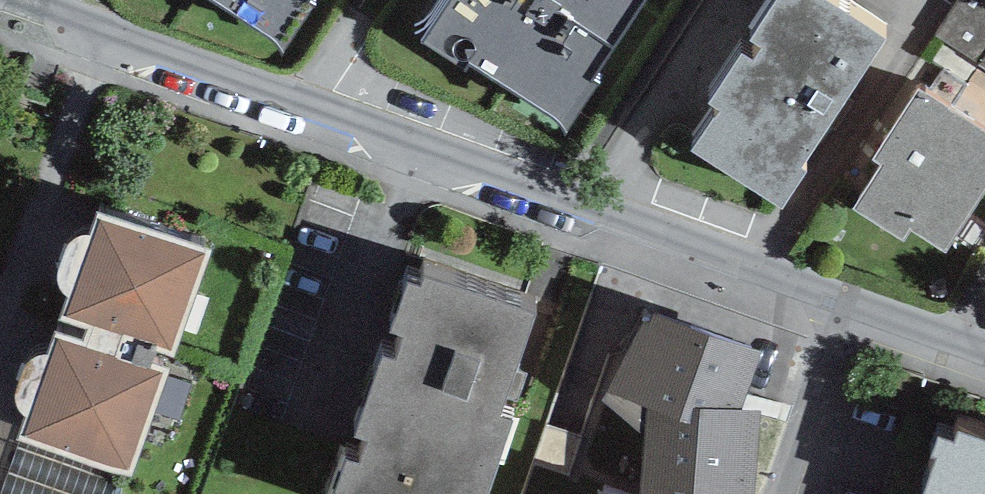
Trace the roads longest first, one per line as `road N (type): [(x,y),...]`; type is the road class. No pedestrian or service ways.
road 1 (residential): [(95,46),(604,218)]
road 2 (residential): [(604,218),(984,356)]
road 3 (residential): [(95,46),(0,323)]
road 4 (residential): [(604,218),(738,0)]

